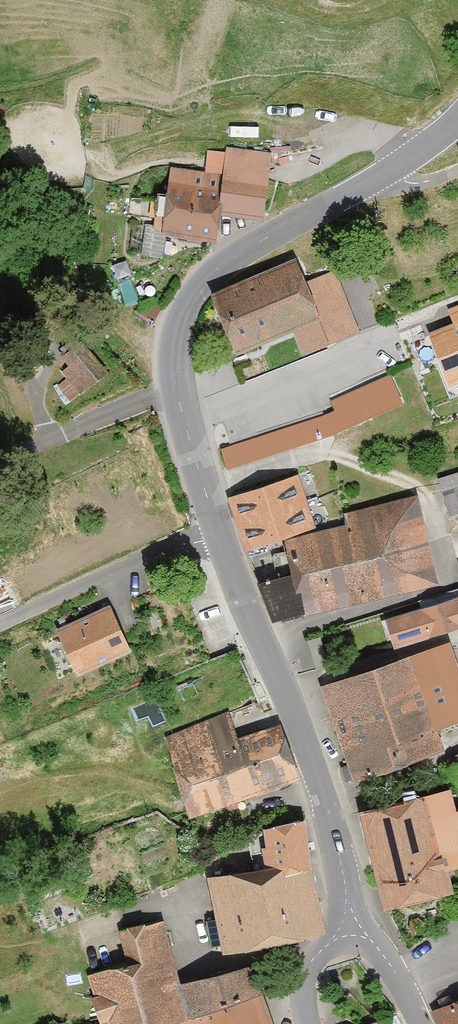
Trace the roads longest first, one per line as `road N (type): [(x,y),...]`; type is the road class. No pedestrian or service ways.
road 1 (tertiary): [(457,118),(405,161),(261,236),(199,282),(171,334),(182,422),(211,523)]
road 2 (tertiary): [(211,523),(334,838),(348,923)]
road 3 (unclassified): [(0,620),(211,523)]
road 4 (track): [(279,690),(457,631)]
road 5 (track): [(457,168),(392,192),(330,201)]
road 6 (tertiary): [(348,923),(383,954),(418,1023)]

